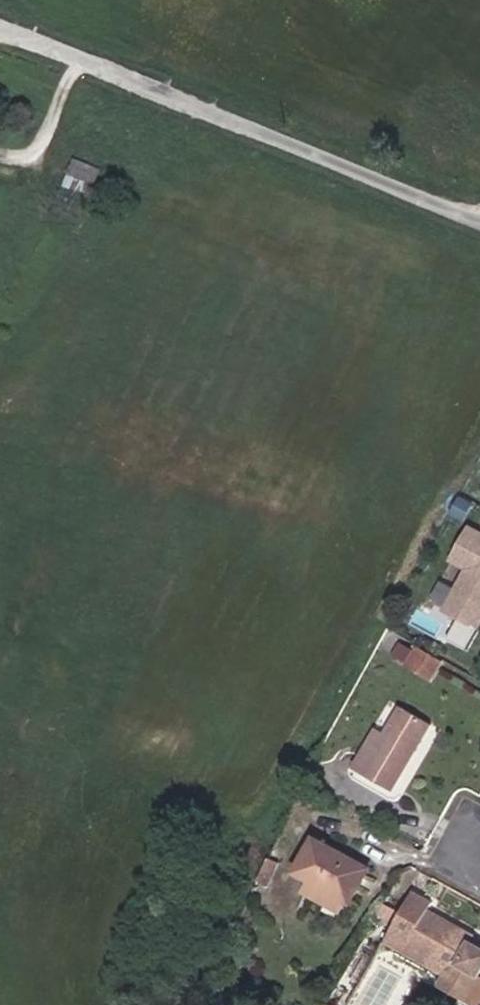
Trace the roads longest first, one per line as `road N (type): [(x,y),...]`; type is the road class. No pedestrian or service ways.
road 1 (track): [(479,216),(0,27)]

